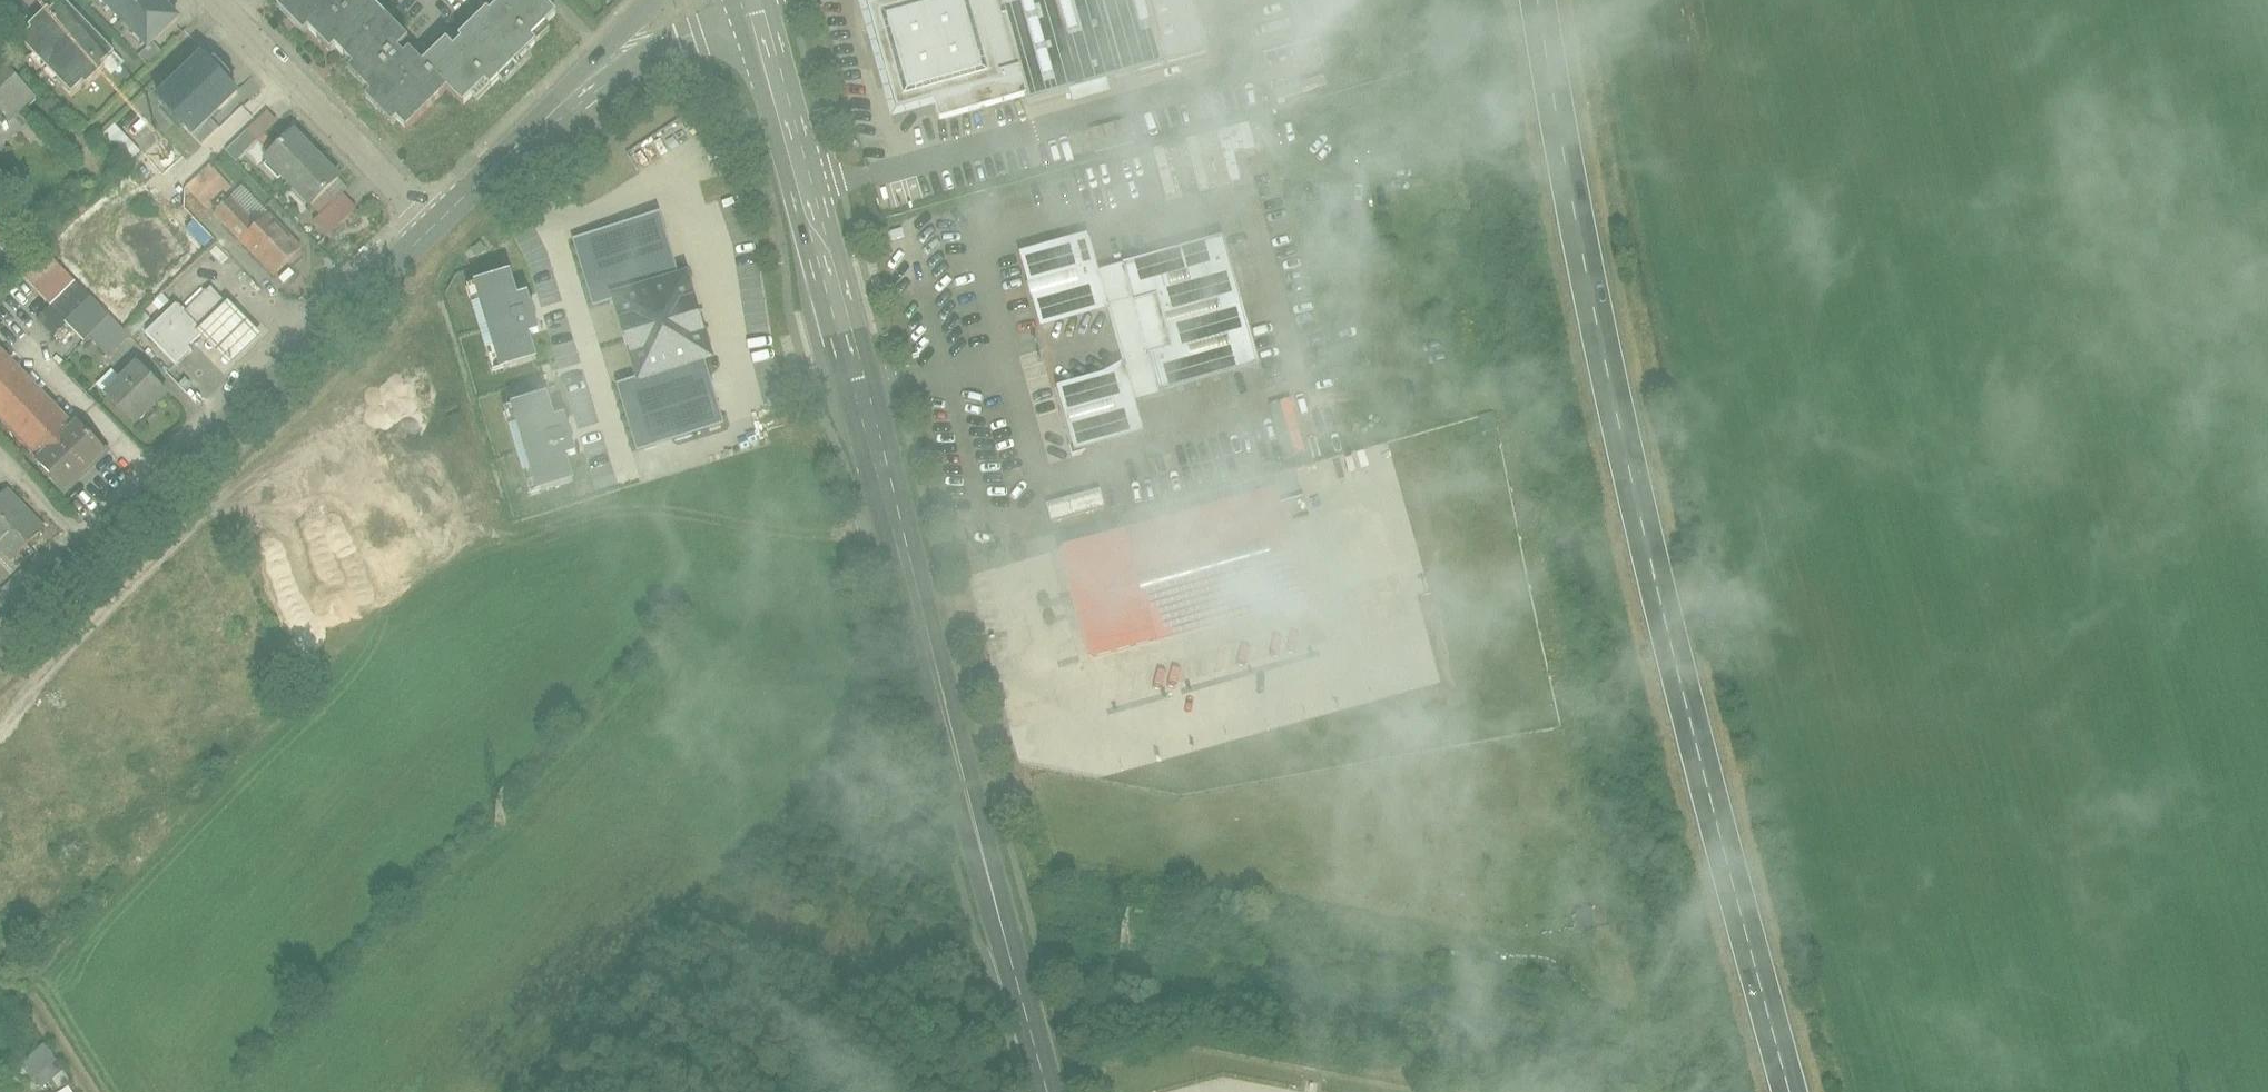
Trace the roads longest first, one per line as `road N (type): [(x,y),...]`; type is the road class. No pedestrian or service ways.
road 1 (tertiary): [(752,0),(1051,1091)]
road 2 (primary): [(1789,1091),(1630,477),(1539,0)]
road 3 (residential): [(435,225),(0,635)]
road 4 (residential): [(708,0),(630,45),(435,225)]
road 5 (residential): [(435,225),(221,0)]
road 6 (track): [(1588,933),(1635,1021),(1655,1091)]

